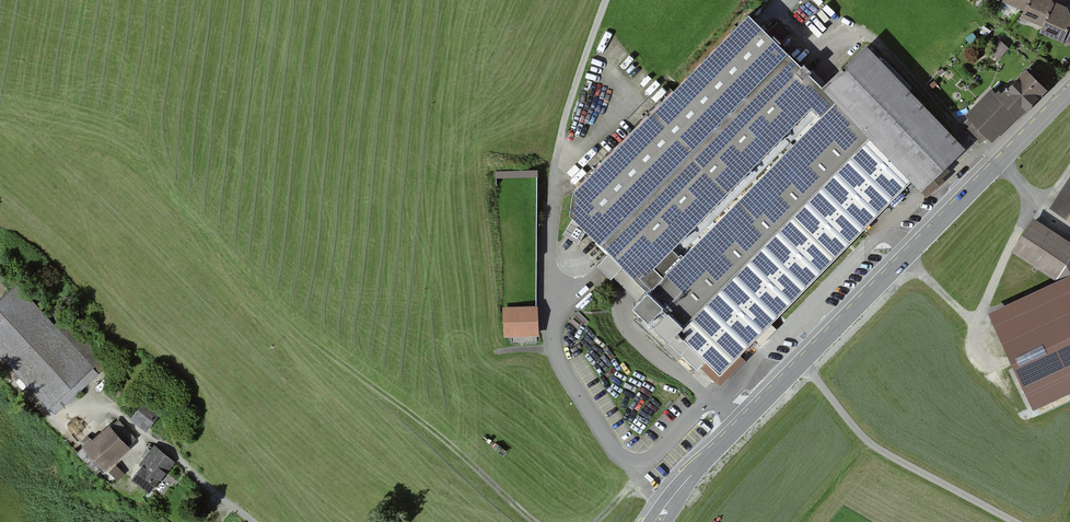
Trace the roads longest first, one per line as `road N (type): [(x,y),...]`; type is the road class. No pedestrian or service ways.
road 1 (secondary): [(739,428),(1069,93)]
road 2 (track): [(536,521),(283,317),(187,214)]
road 3 (unclassified): [(739,428),(707,398),(650,458),(627,459),(614,449),(554,337),(549,269),(559,166)]
road 4 (track): [(802,363),(868,446),(1021,521)]
road 5 (track): [(907,257),(976,324),(1036,189)]
road 6 (track): [(253,521),(98,396)]
road 7 (track): [(559,166),(576,86),(607,0)]
road 8 (secondary): [(654,521),(739,428)]

